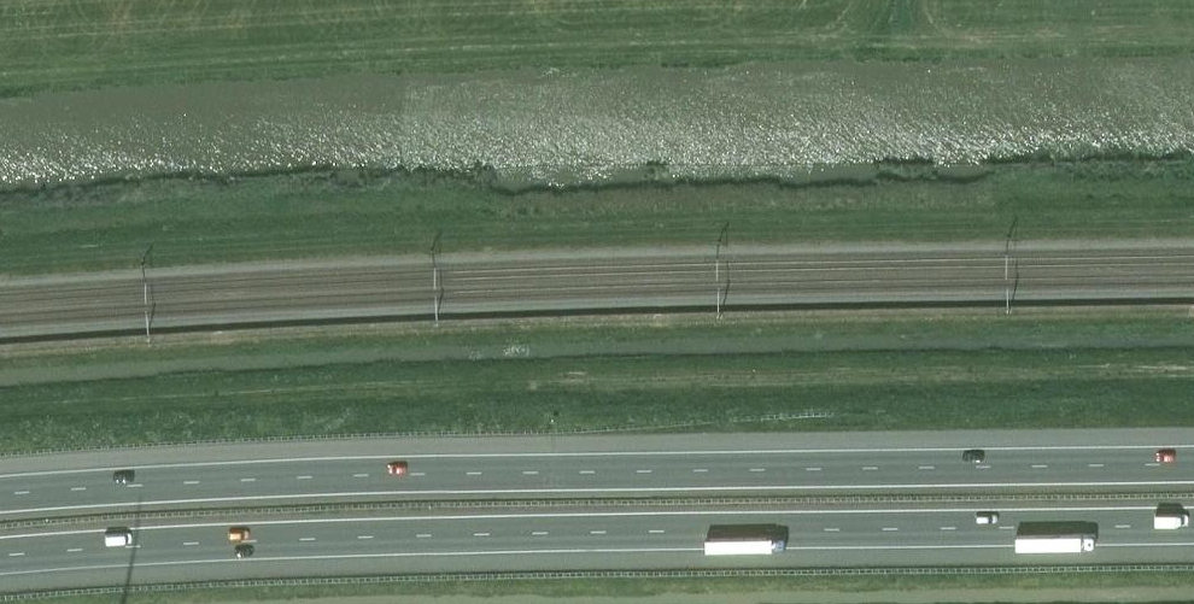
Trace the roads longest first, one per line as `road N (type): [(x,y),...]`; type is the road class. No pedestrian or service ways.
road 1 (motorway): [(1193,464),(373,475),(0,496)]
road 2 (motorway): [(0,557),(309,539),(1193,525)]

